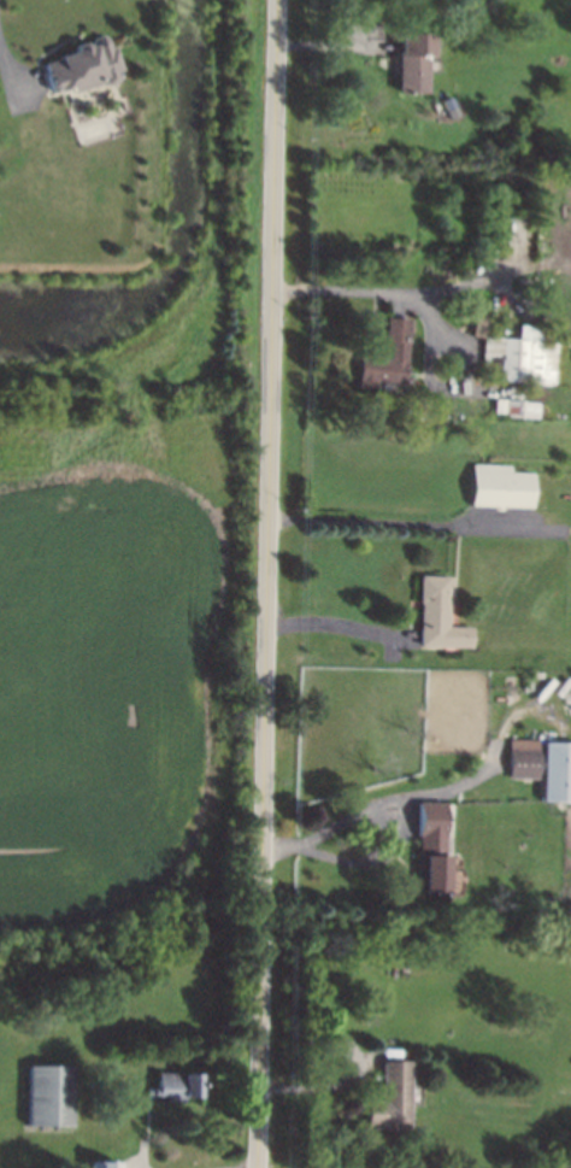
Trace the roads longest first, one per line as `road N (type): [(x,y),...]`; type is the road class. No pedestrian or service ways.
road 1 (tertiary): [(280,0),(257,1167)]

